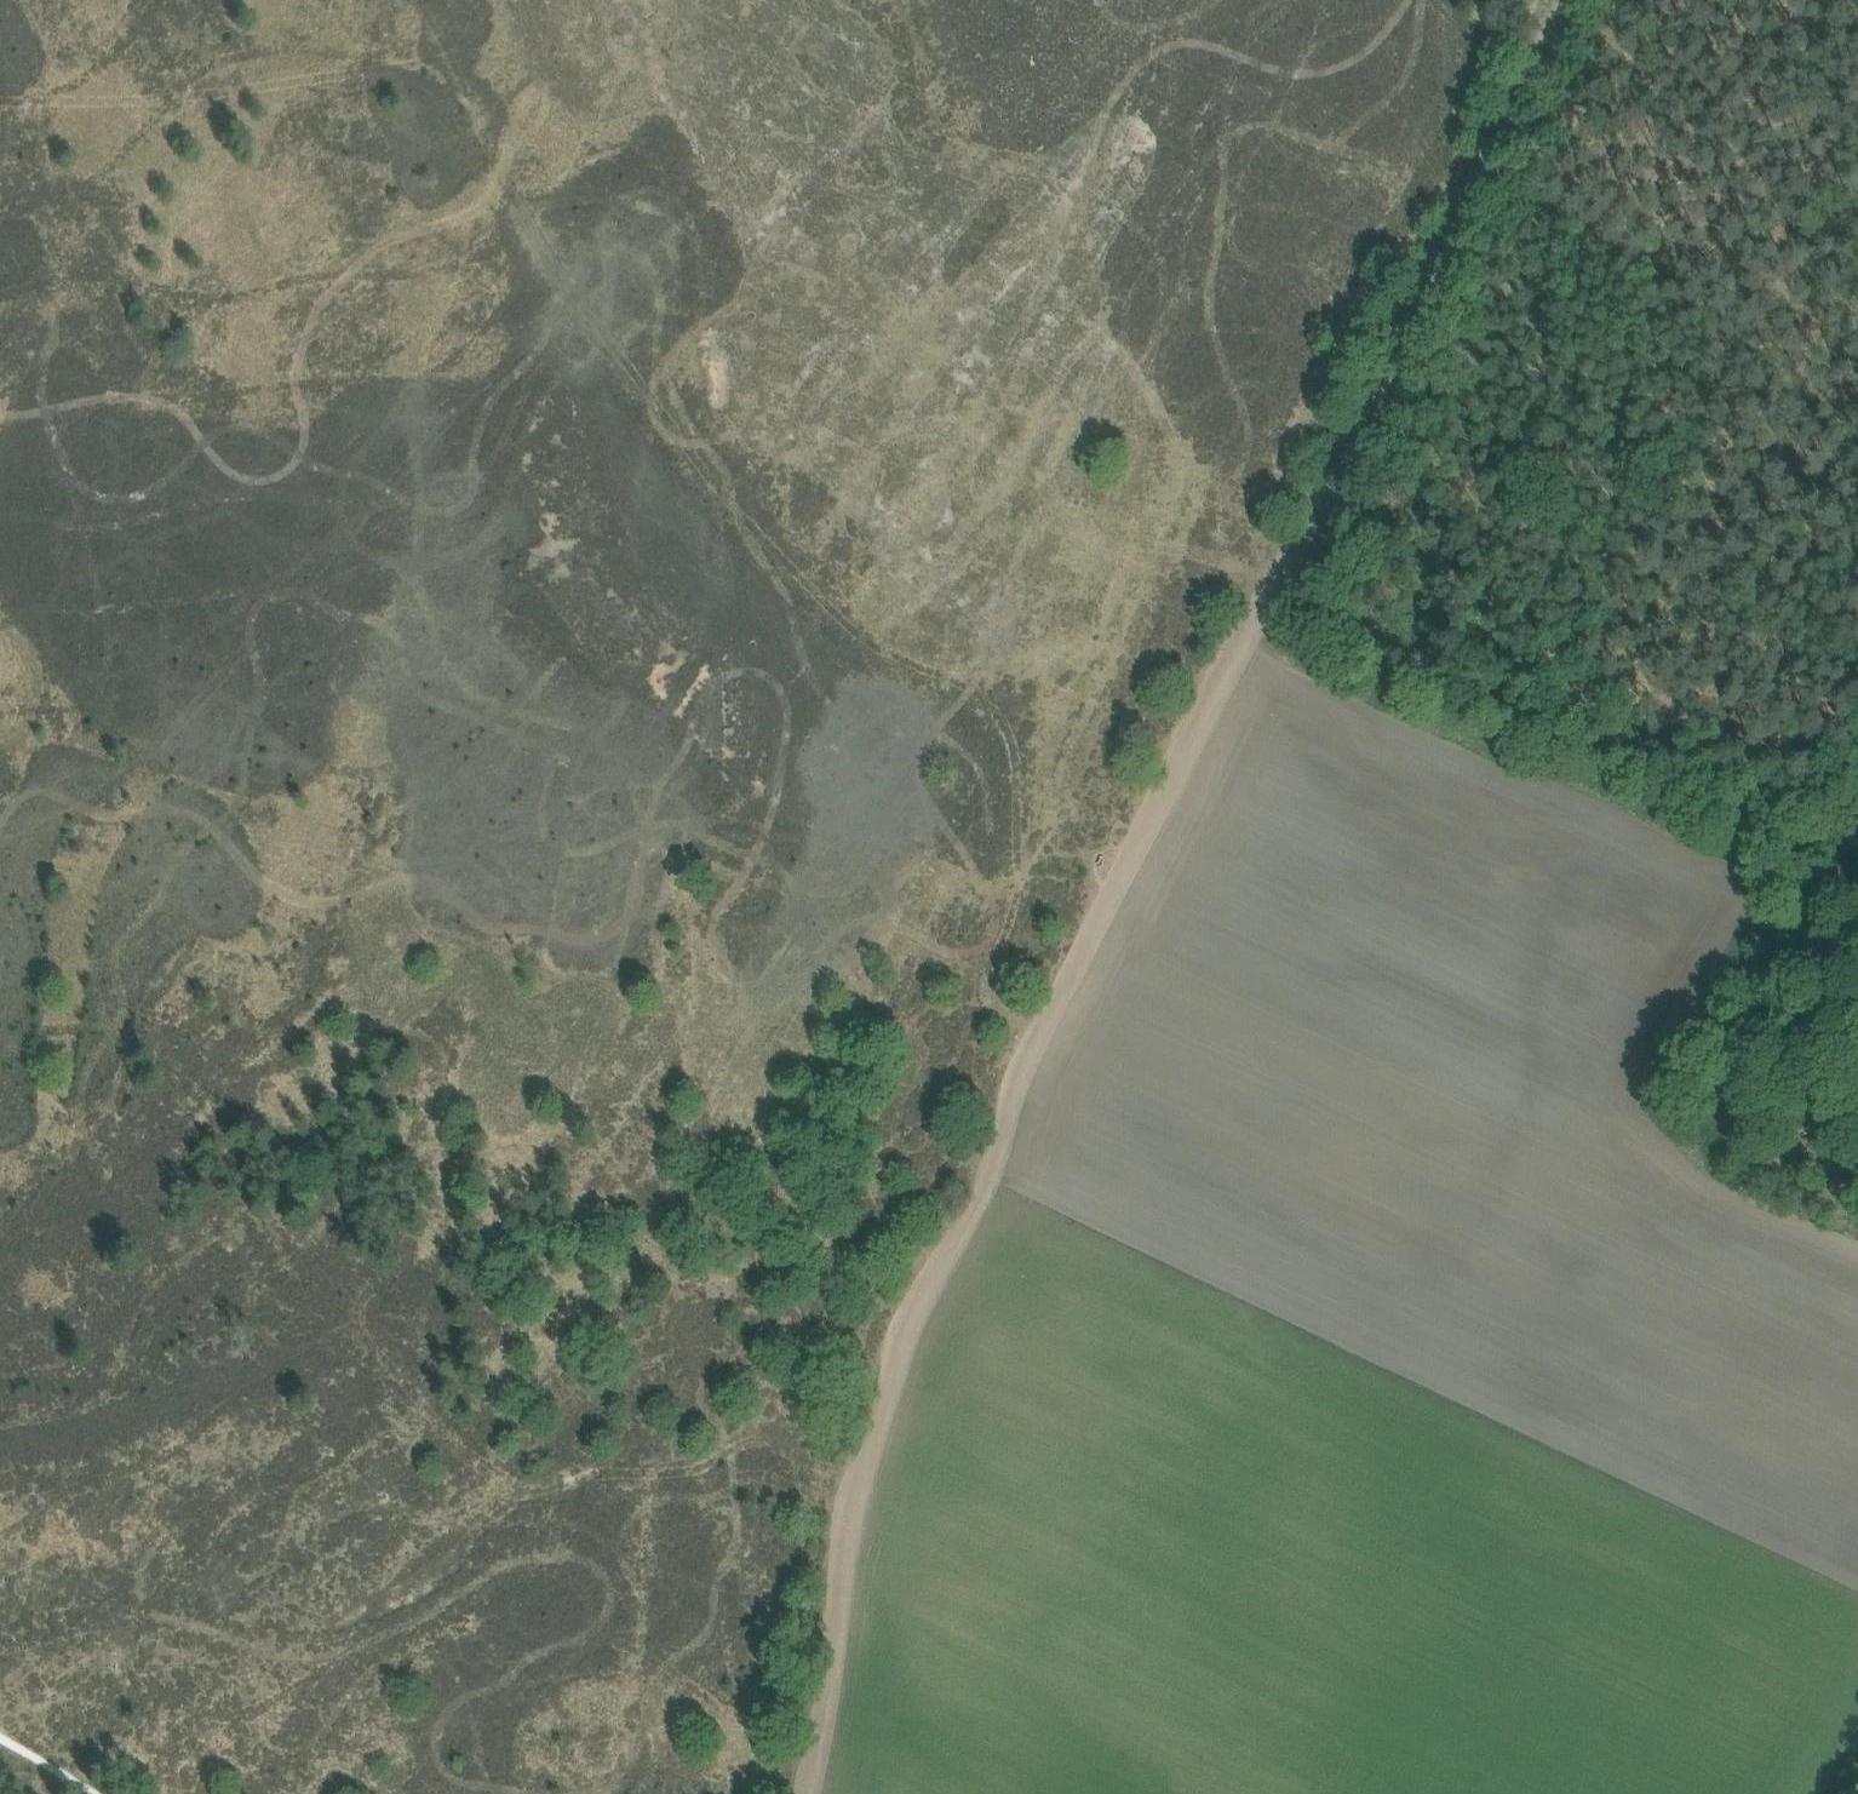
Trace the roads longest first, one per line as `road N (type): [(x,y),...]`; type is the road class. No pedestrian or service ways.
road 1 (track): [(804,1793),(848,1500),(904,1315),(1248,627),(1309,537),(1571,0)]
road 2 (track): [(1857,1243),(1675,1165),(1576,1045),(1557,1005),(1558,970),(1601,849),(1597,826),(1234,655)]

